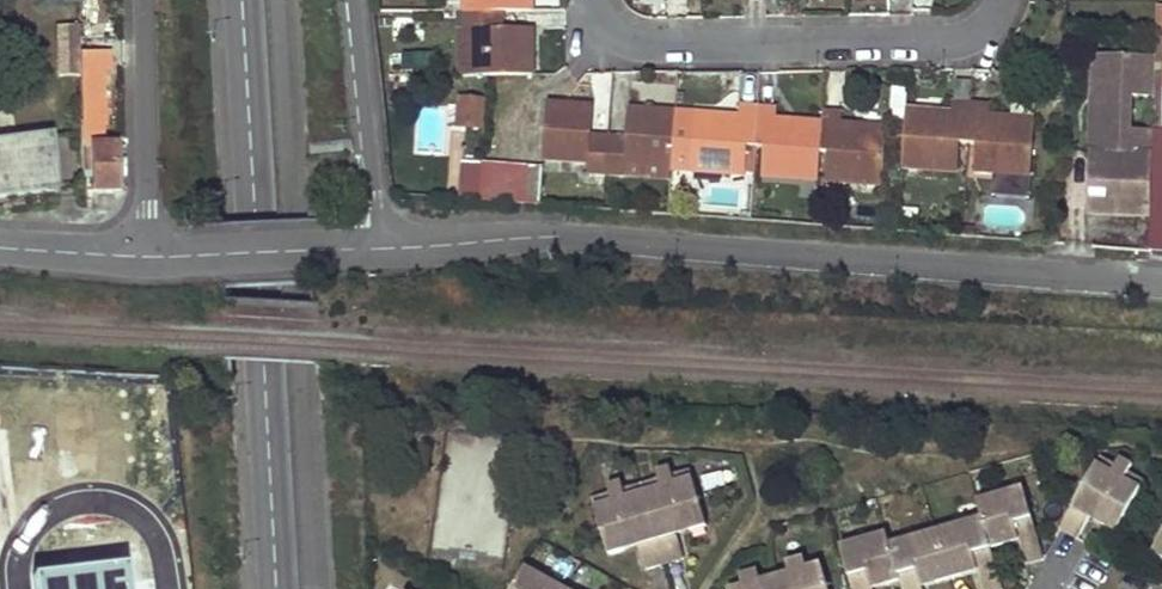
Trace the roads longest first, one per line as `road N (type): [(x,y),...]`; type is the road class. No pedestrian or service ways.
road 1 (residential): [(1161,281),(573,236),(388,248)]
road 2 (tertiary): [(275,588),(241,0)]
road 3 (residential): [(592,0),(604,28),(634,46),(953,39),(990,21),(999,0)]
road 4 (unclassified): [(145,0),(146,257)]
road 5 (unclassified): [(388,248),(375,201),(353,0)]
road 6 (residential): [(388,248),(146,257)]
road 7 (residential): [(146,257),(0,246)]

